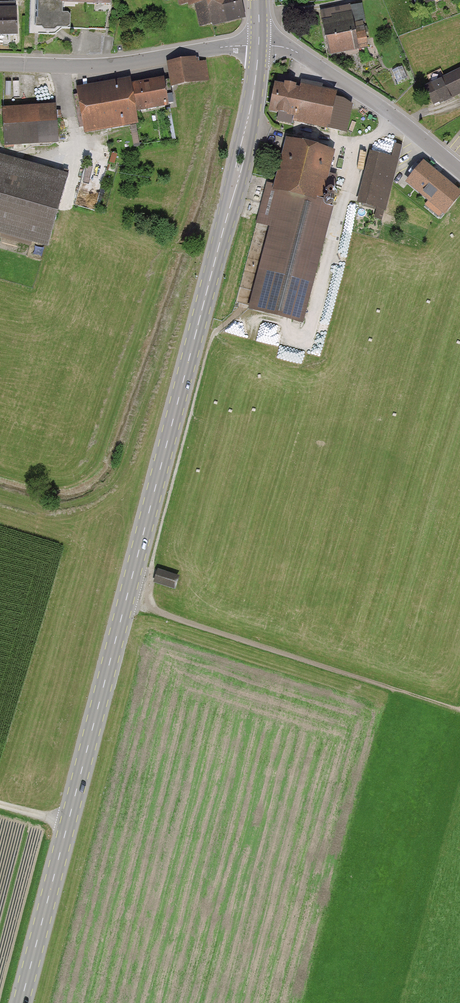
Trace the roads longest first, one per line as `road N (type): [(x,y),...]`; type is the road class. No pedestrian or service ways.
road 1 (secondary): [(259,46),(229,209),(21,1002)]
road 2 (track): [(126,602),(385,687)]
road 3 (residential): [(259,46),(100,67),(0,64)]
road 4 (residential): [(459,170),(298,53),(259,46)]

